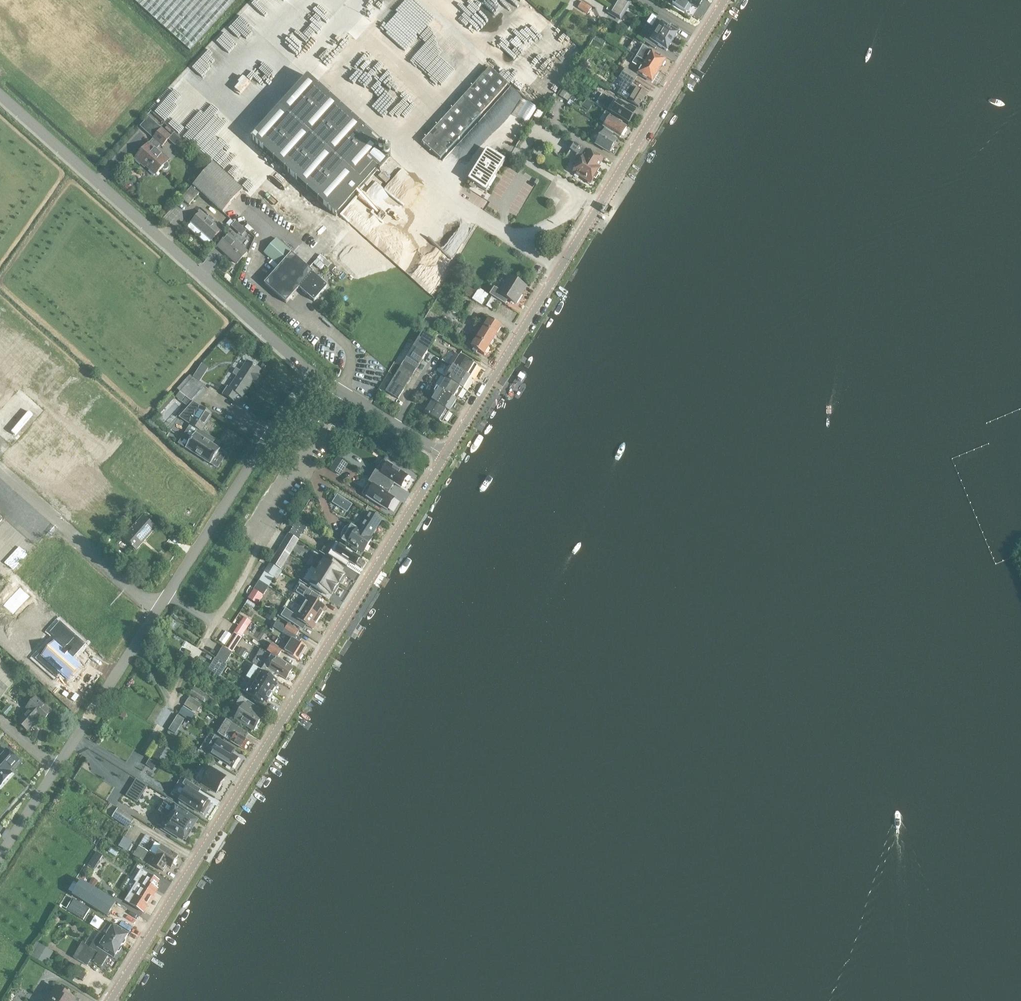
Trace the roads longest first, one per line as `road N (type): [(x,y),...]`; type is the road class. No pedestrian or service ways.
road 1 (tertiary): [(110,1000),(445,456)]
road 2 (unclassified): [(0,859),(313,373)]
road 3 (tertiary): [(445,456),(725,0)]
road 4 (unclassified): [(0,95),(313,373)]
road 5 (track): [(0,469),(161,610)]
road 6 (track): [(169,597),(213,620),(260,541),(256,516)]
road 7 (unclassified): [(313,373),(445,456)]

